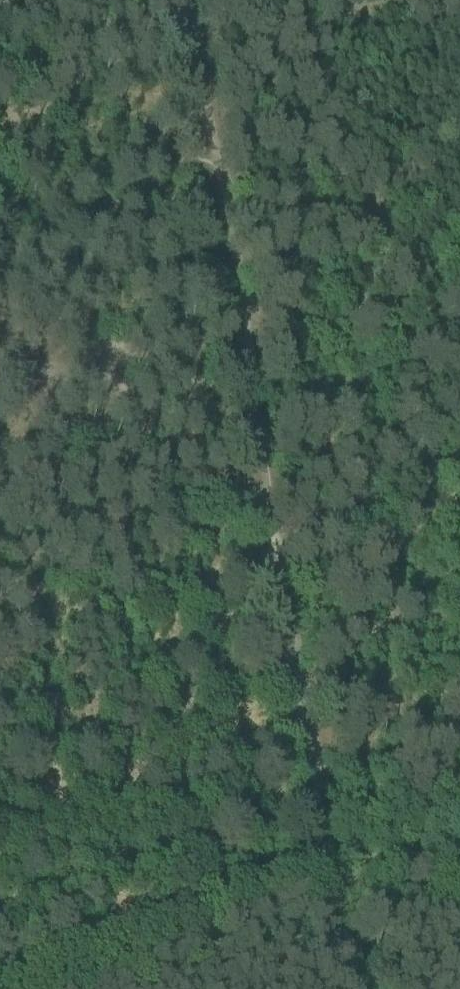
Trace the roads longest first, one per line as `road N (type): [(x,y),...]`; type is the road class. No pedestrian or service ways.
road 1 (track): [(0,975),(237,870),(323,853),(459,861)]
road 2 (track): [(211,170),(265,508)]
road 3 (track): [(276,565),(459,466)]
road 4 (track): [(334,882),(297,686)]
road 5 (track): [(159,0),(0,93)]
road 6 (track): [(297,686),(265,508)]
road 7 (track): [(211,170),(183,0)]

